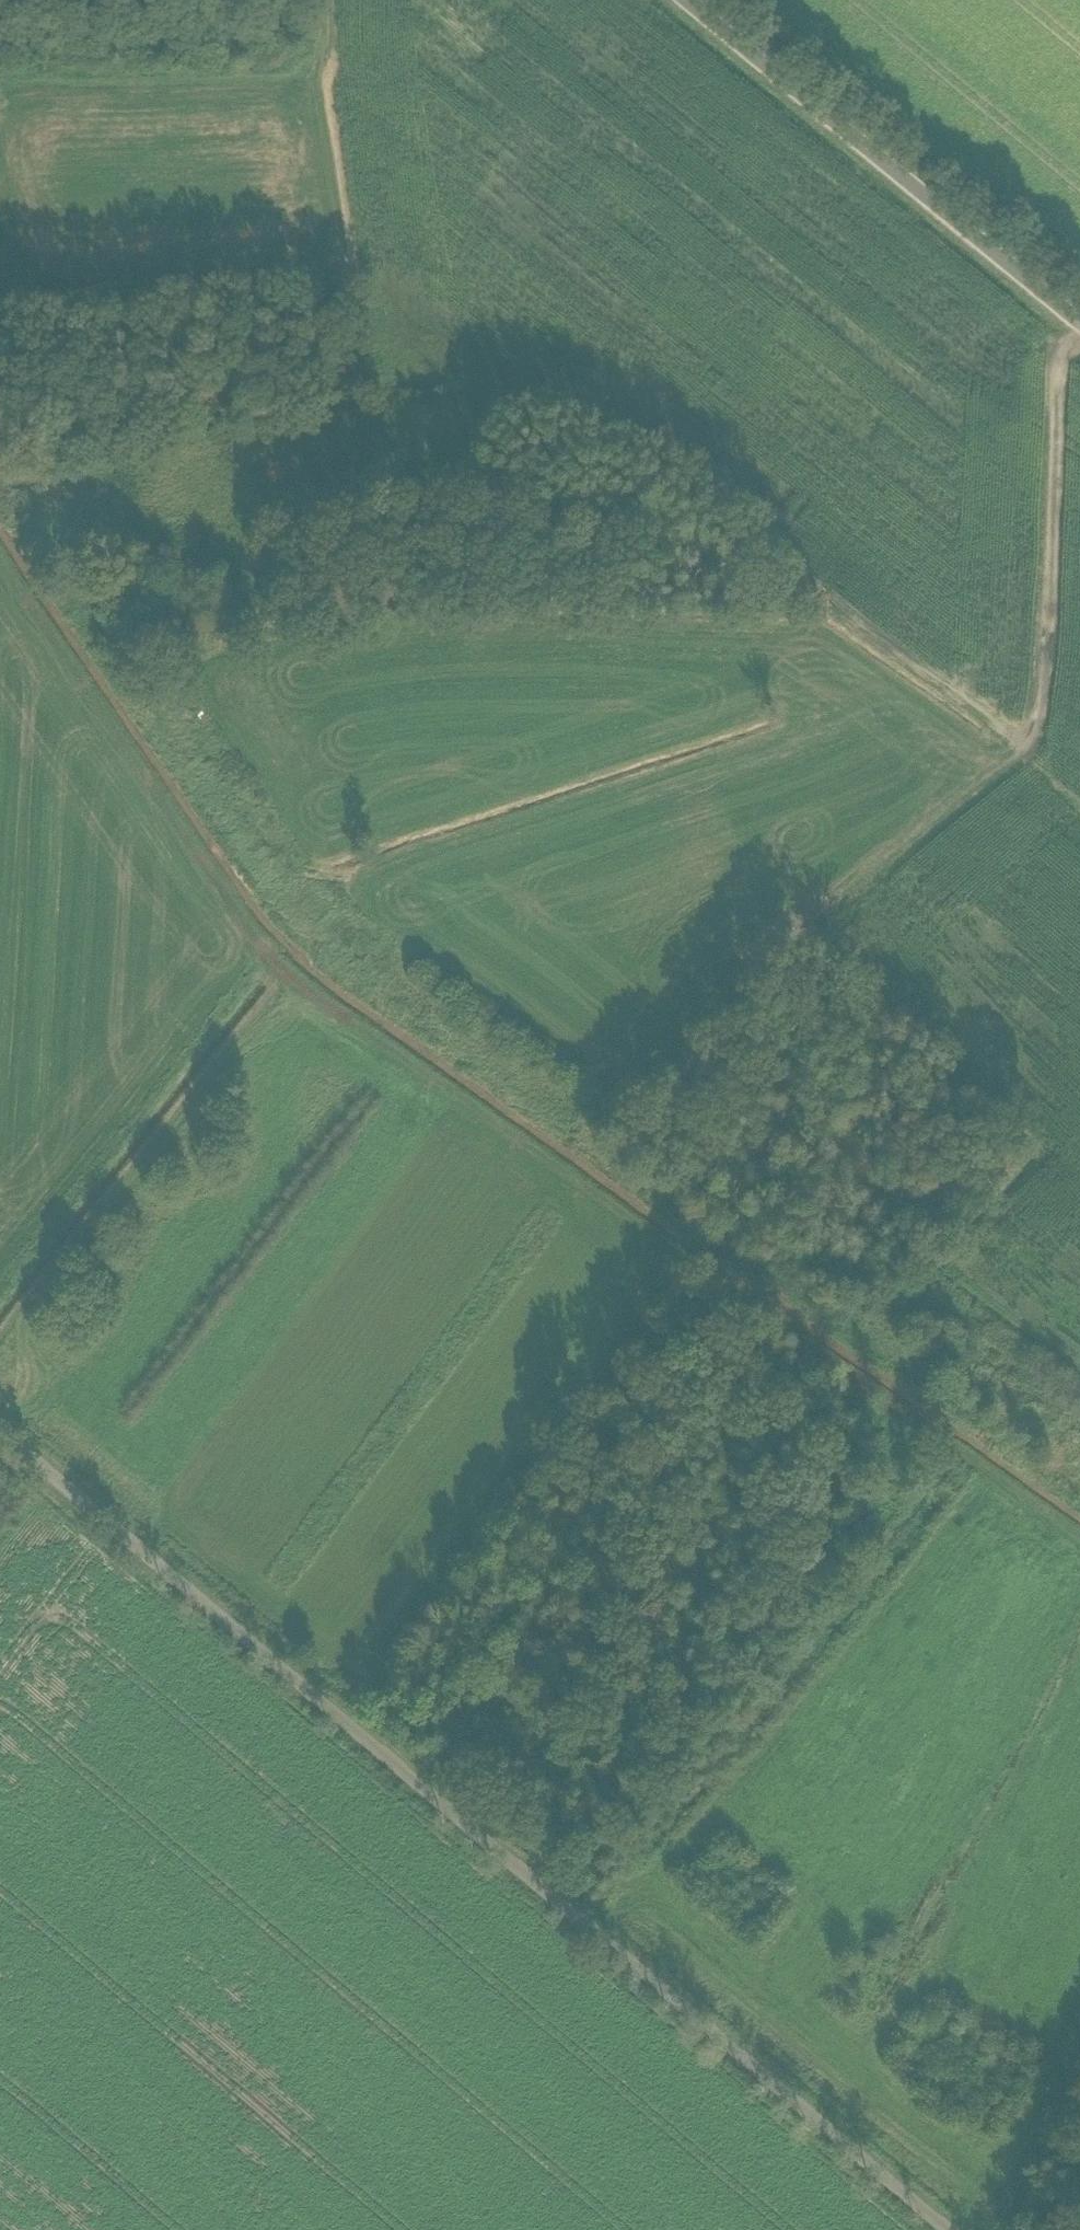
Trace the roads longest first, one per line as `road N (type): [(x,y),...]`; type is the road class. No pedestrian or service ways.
road 1 (unclassified): [(937,2229),(0,1429)]
road 2 (unclassified): [(1079,317),(692,0)]

